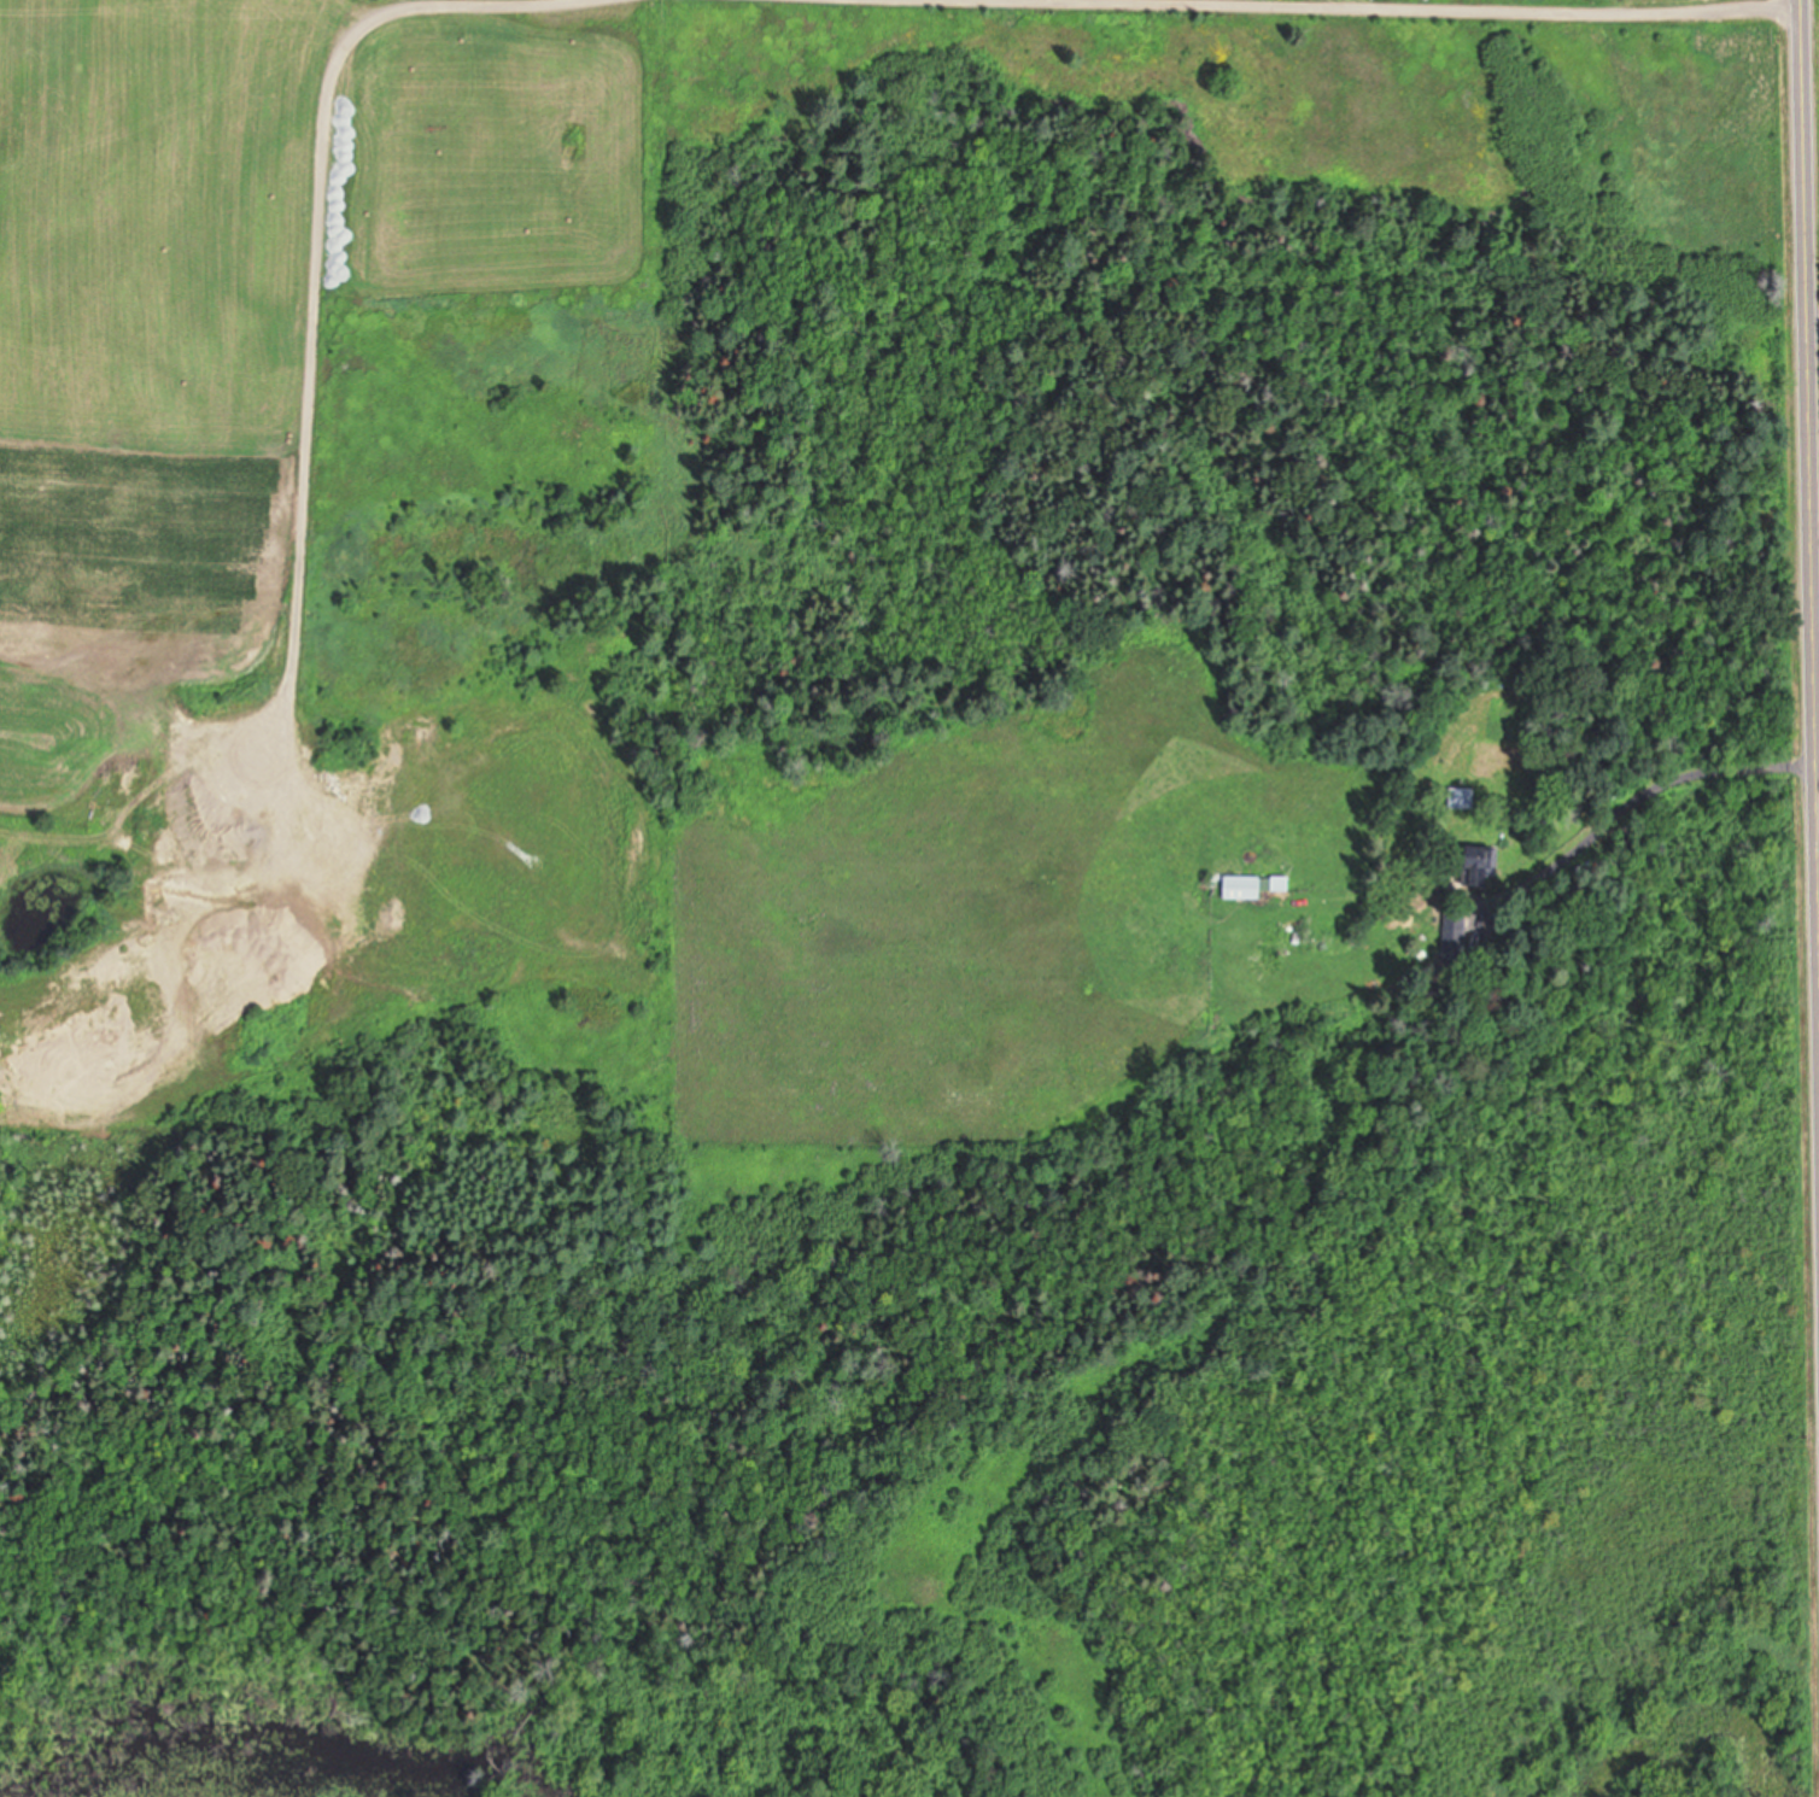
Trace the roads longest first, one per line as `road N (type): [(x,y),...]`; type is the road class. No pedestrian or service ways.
road 1 (secondary): [(1818,1406),(1798,0)]

